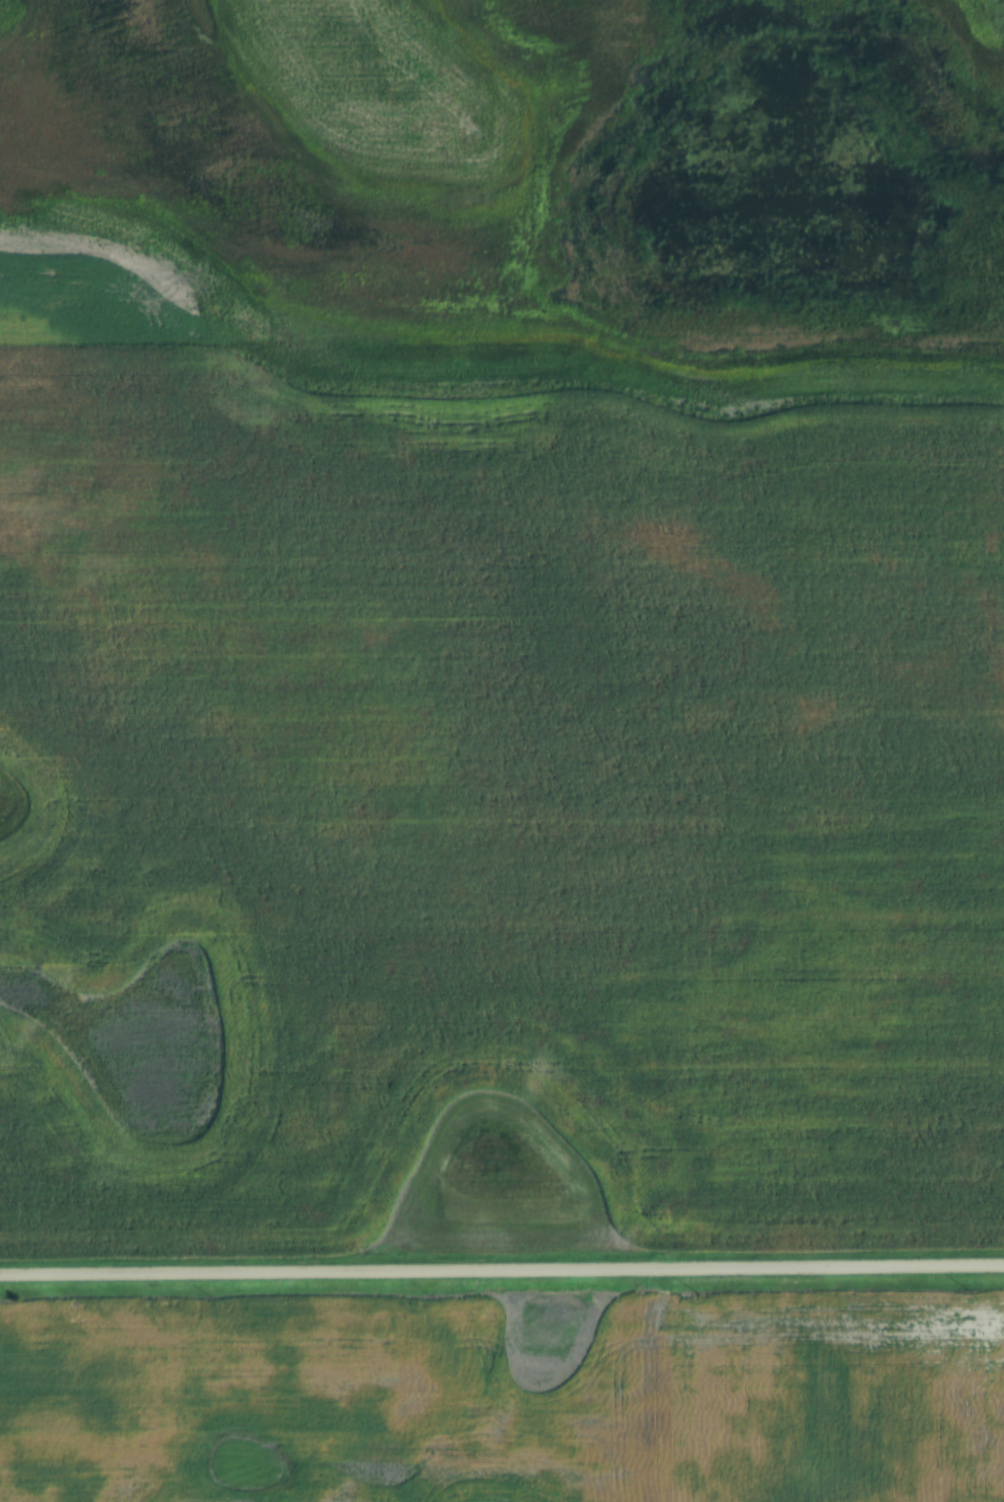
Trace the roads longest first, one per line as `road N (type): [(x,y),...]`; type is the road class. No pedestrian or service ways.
road 1 (residential): [(0,1278),(1003,1267)]

